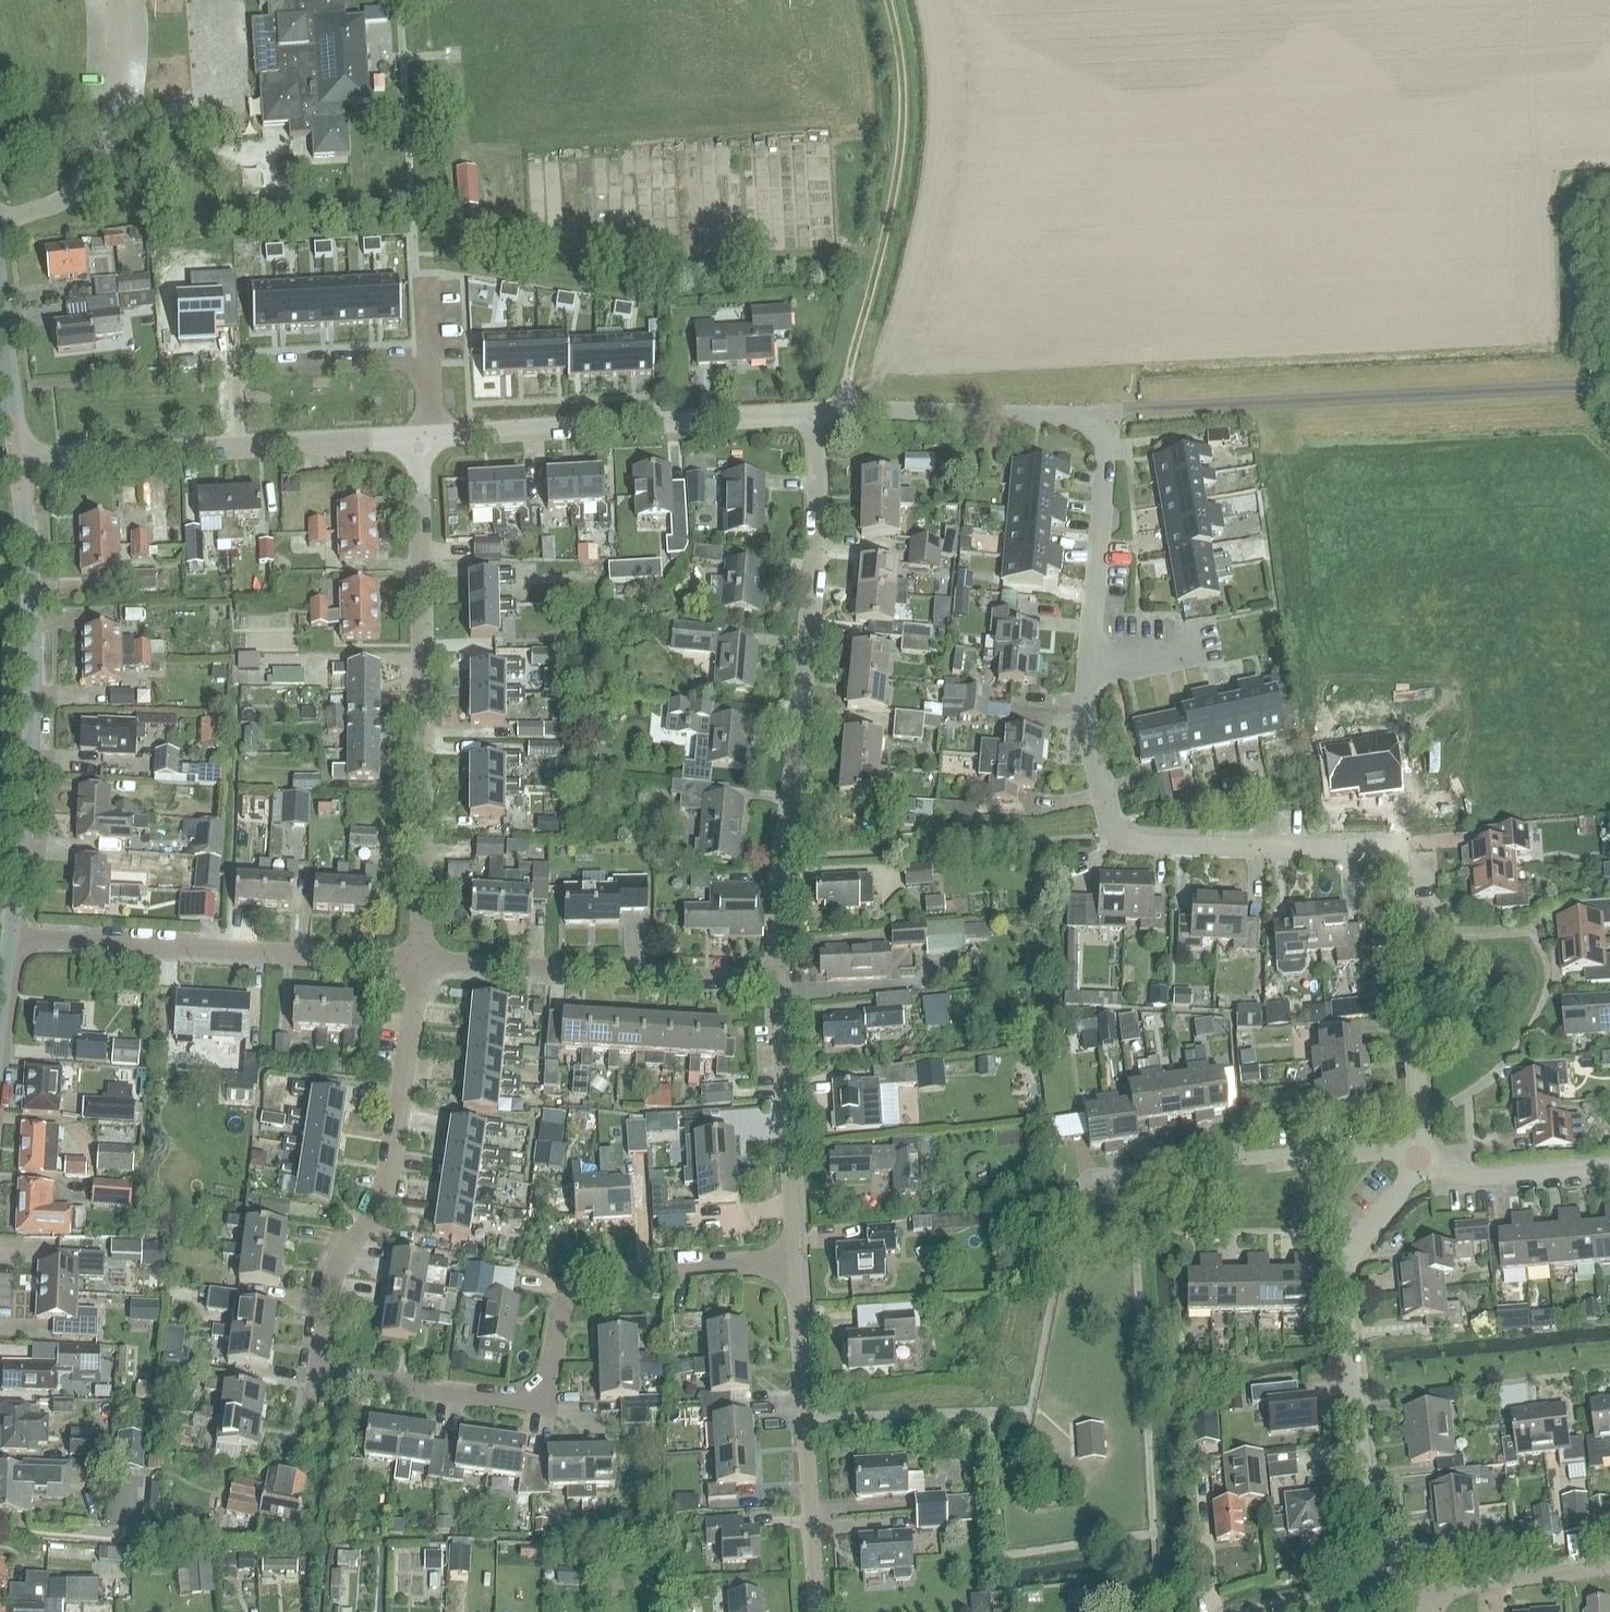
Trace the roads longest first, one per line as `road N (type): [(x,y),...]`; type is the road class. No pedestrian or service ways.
road 1 (residential): [(1417,1156),(1398,851),(1122,846),(1111,837),(1085,704),(1103,413)]
road 2 (residential): [(794,1261),(621,1267),(578,1284),(561,1307),(538,1397),(513,1403),(349,1389),(328,1375),(321,1355),(327,1294),(381,1196),(421,964)]
road 3 (residential): [(777,987),(777,858),(815,548),(810,415)]
road 4 (residential): [(421,964),(419,438)]
road 5 (tertiary): [(9,938),(32,703),(29,539),(18,460)]
road 6 (residential): [(1373,1596),(1340,1283),(1357,1241),(1417,1156)]
road 7 (track): [(840,412),(877,277),(906,110),(890,0)]
road 8 (residential): [(421,964),(9,938)]
road 9 (unclassified): [(419,438),(18,460)]
road 10 (unclassified): [(810,415),(419,438)]
road 11 (residential): [(777,987),(421,964)]
road 12 (residential): [(816,1611),(794,1261)]
road 13 (residential): [(1093,1179),(1390,1149),(1417,1156)]
road 14 (unclassified): [(1103,413),(810,415)]
road 15 (residential): [(794,1261),(777,987)]
road 16 (residential): [(1417,1156),(1470,1174),(1609,1165)]
road 17 (residential): [(1426,1590),(1609,1566)]
road 18 (tertiary): [(18,460),(0,321)]

